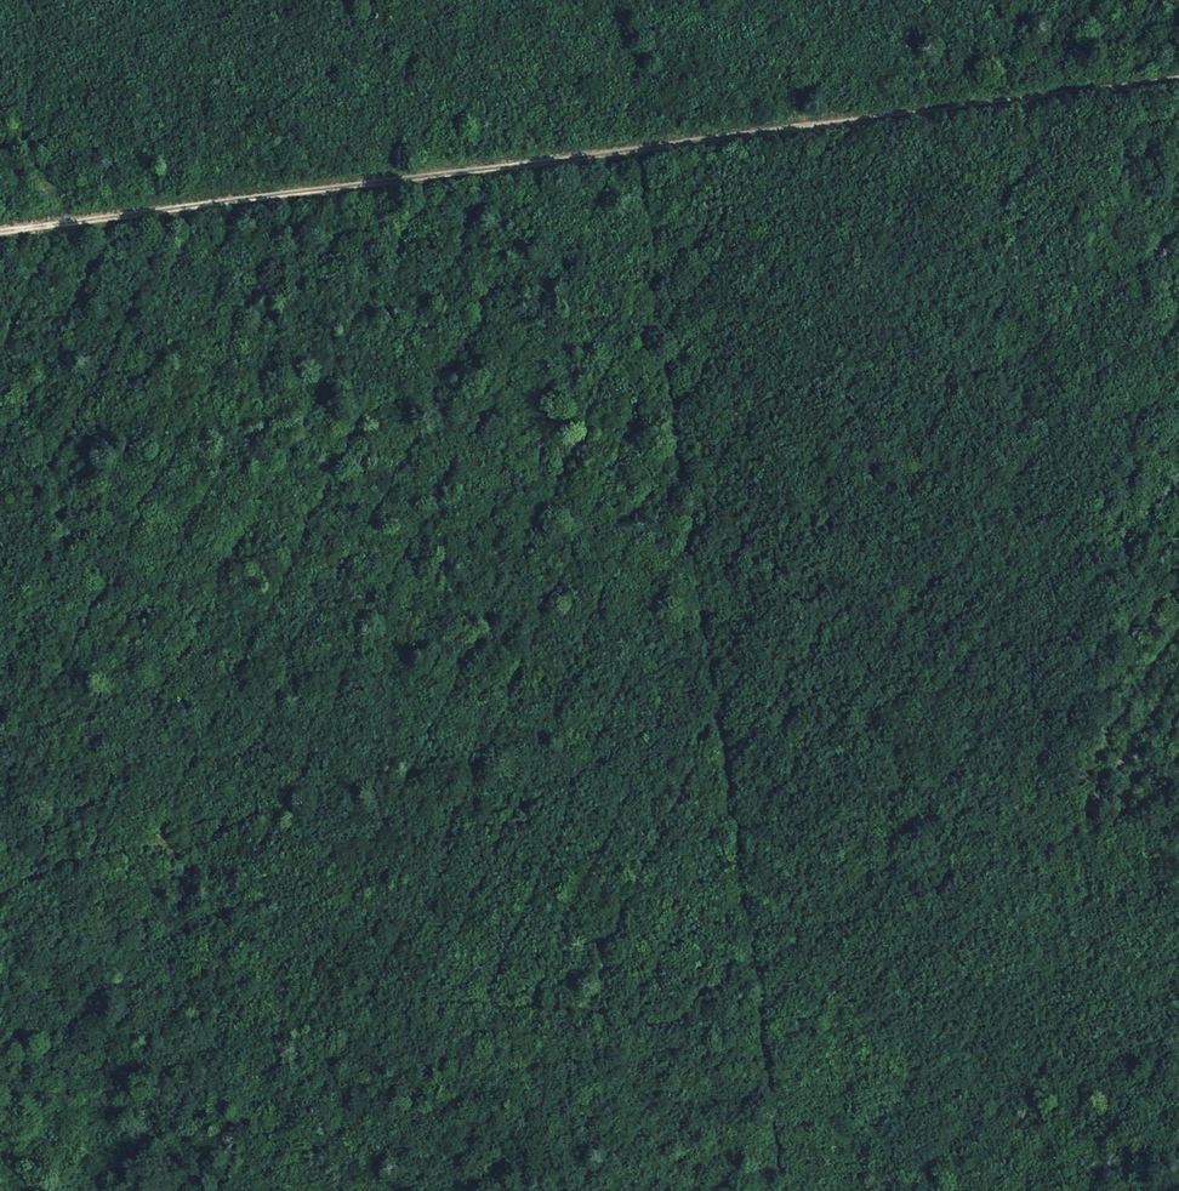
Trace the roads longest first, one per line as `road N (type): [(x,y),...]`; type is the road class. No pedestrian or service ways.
road 1 (track): [(647,153),(0,236)]
road 2 (track): [(1178,84),(647,153)]

